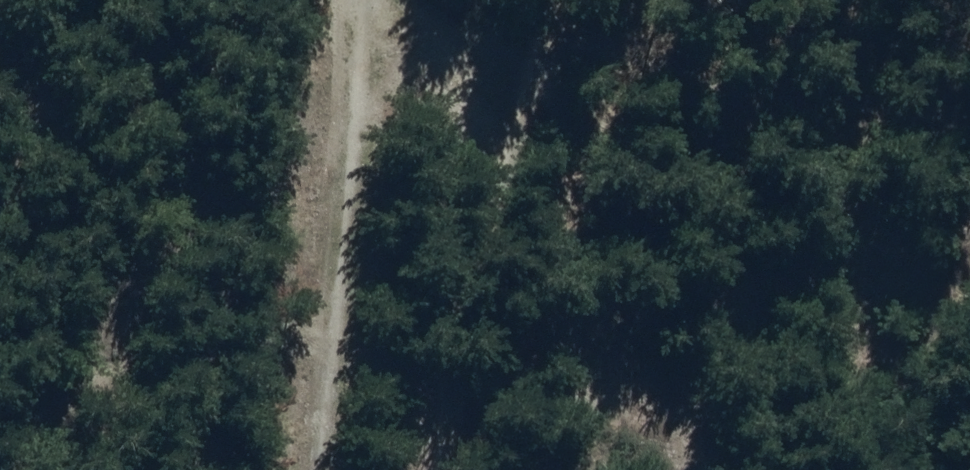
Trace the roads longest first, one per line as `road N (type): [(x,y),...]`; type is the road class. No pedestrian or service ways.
road 1 (track): [(368,0),(336,469)]

